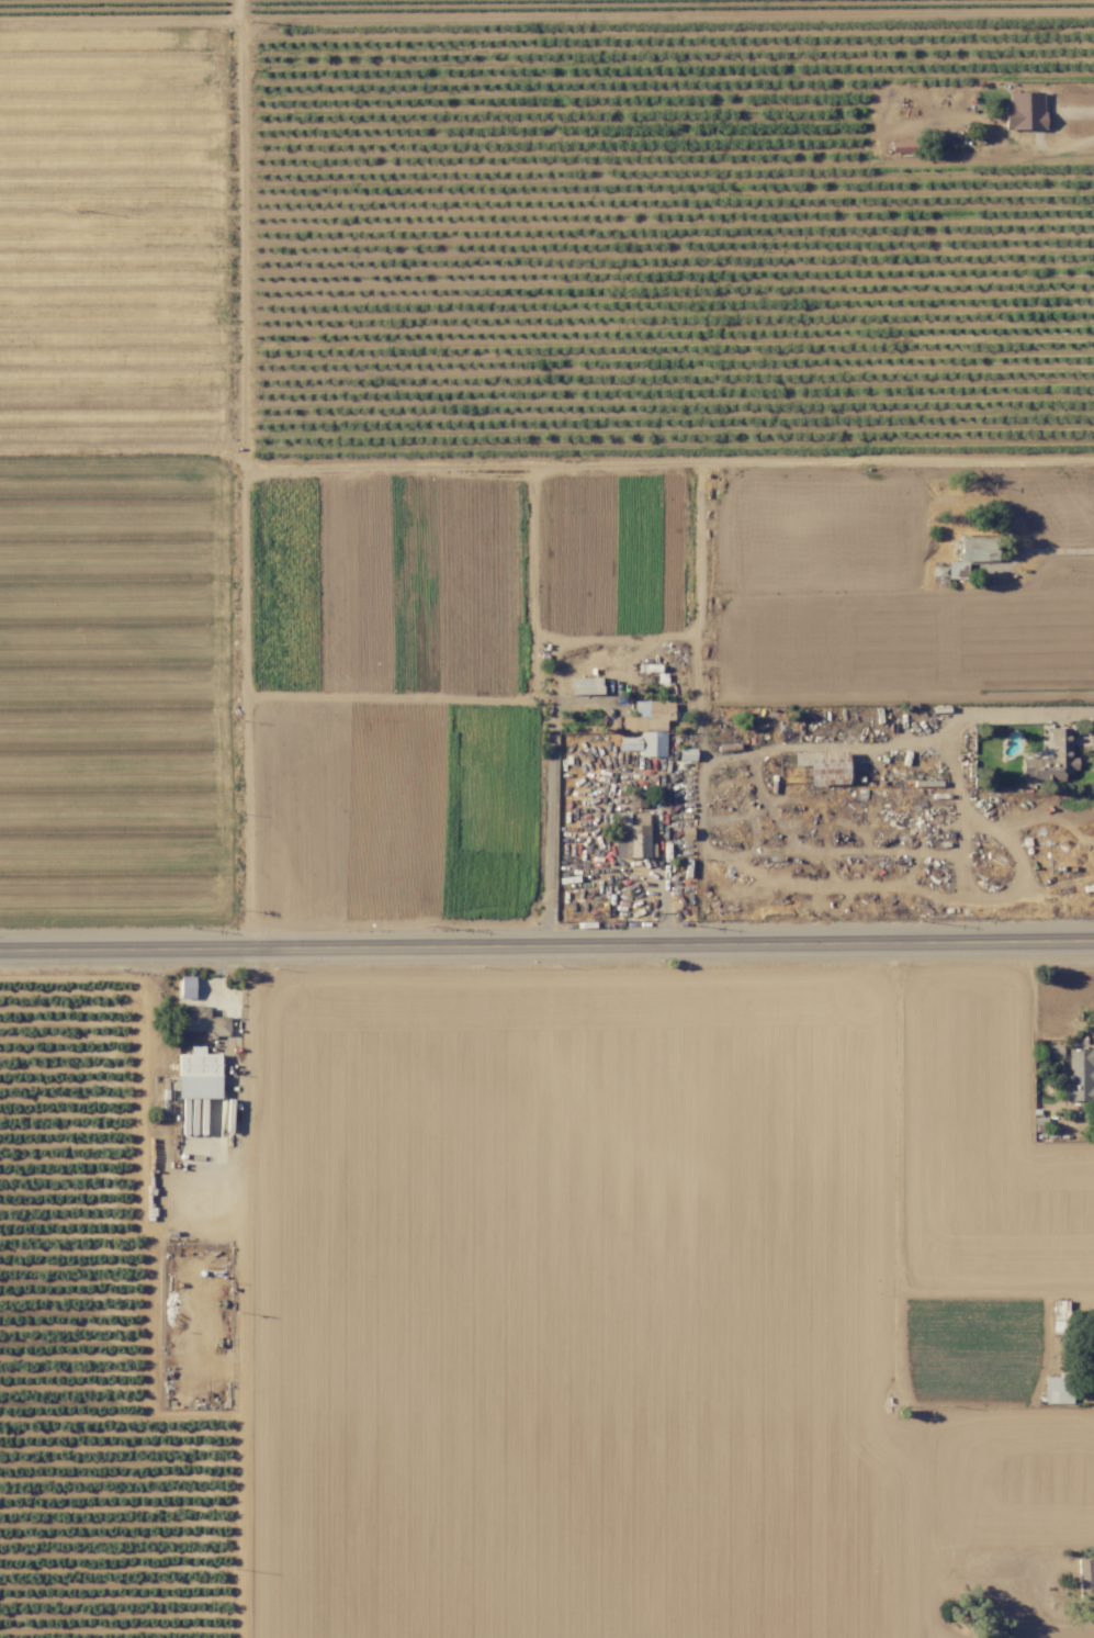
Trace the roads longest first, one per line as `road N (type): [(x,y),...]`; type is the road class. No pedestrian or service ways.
road 1 (tertiary): [(1093,940),(0,949)]

